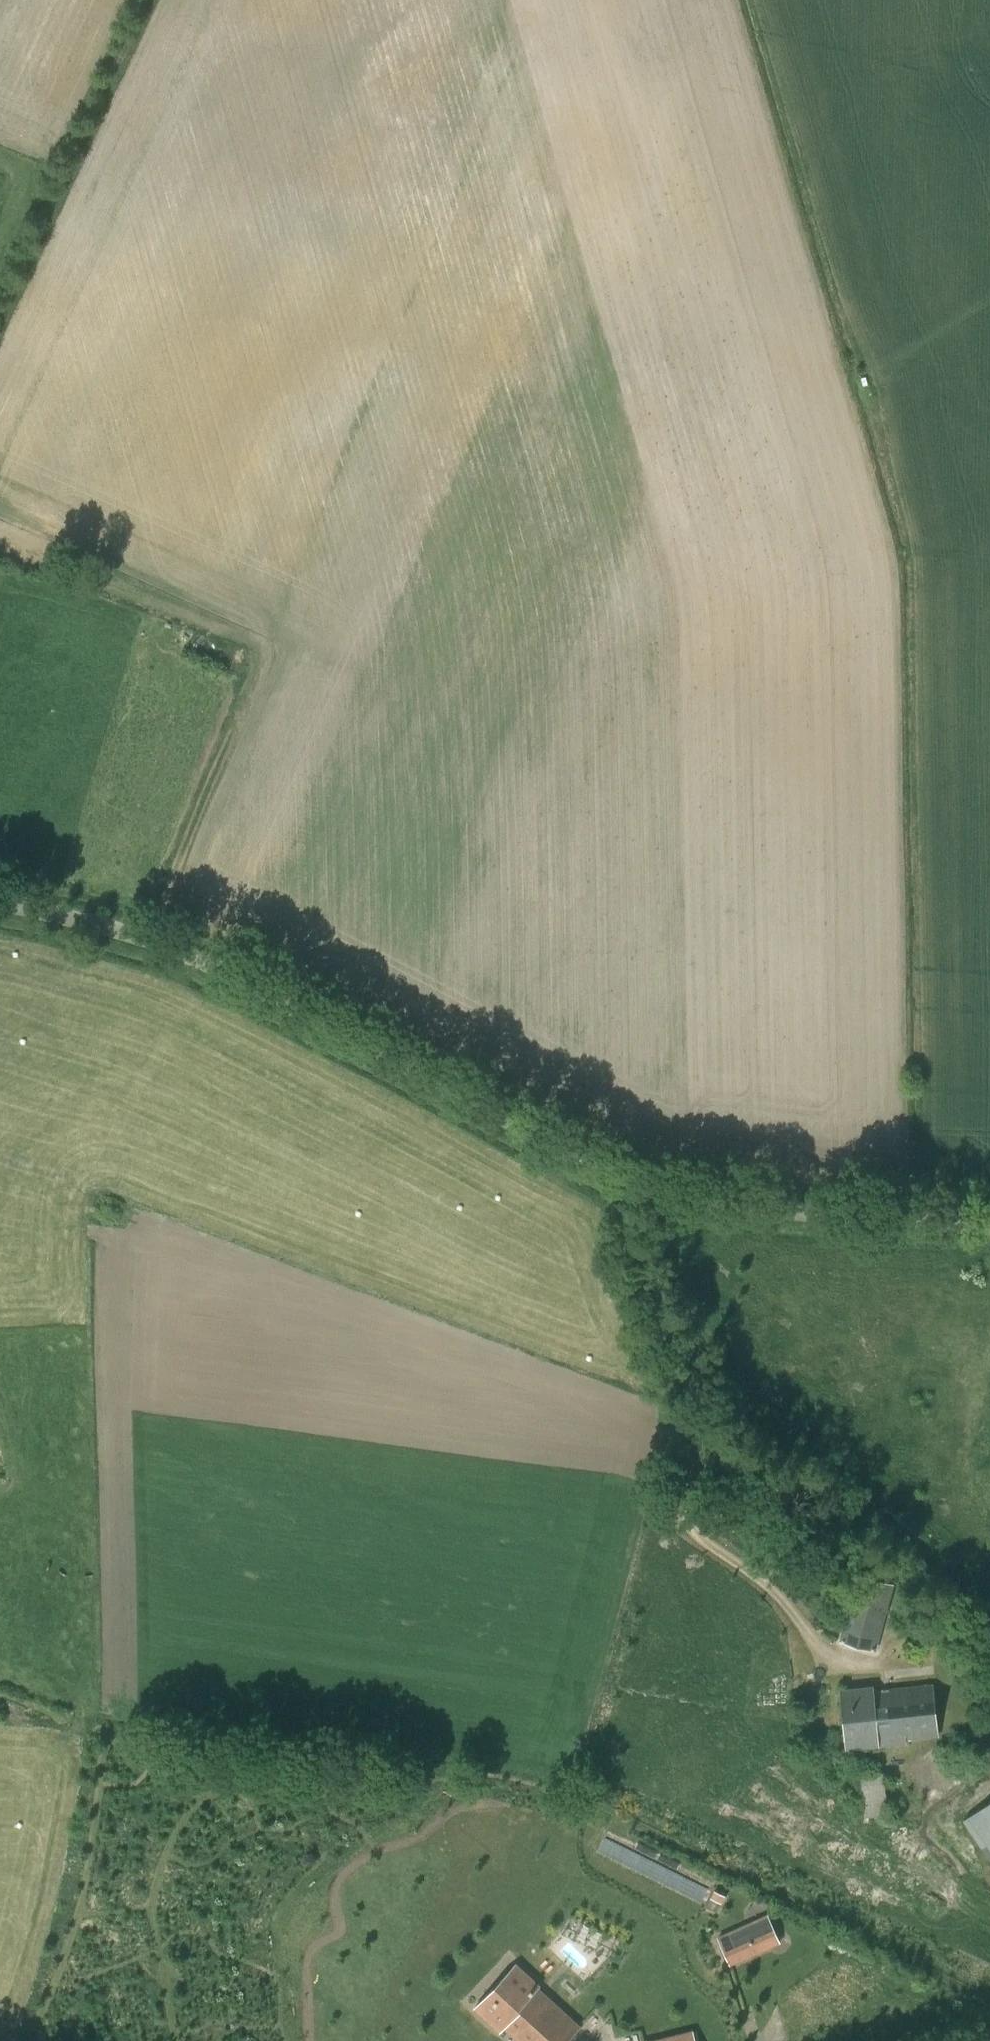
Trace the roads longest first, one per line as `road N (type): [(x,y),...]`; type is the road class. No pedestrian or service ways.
road 1 (unclassified): [(0,902),(156,942),(630,1183),(693,1200),(989,1228)]

